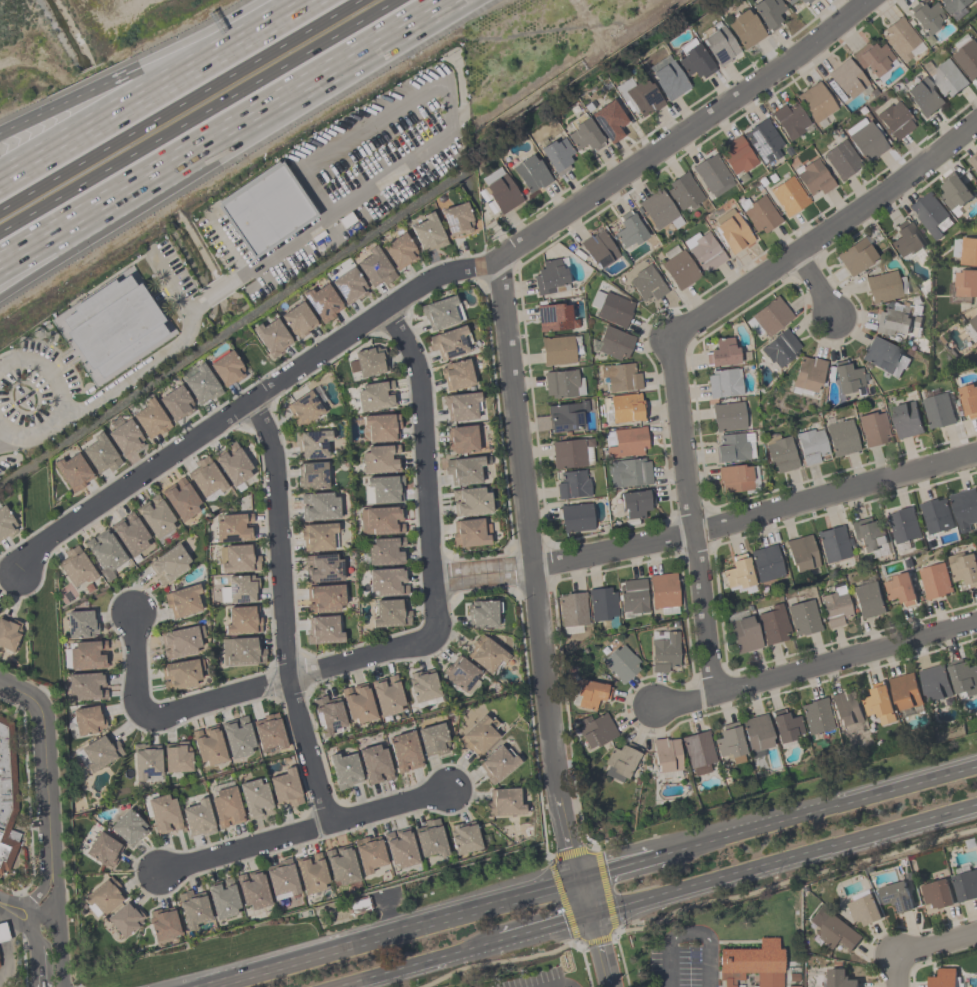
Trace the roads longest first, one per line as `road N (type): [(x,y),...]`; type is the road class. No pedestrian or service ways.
road 1 (residential): [(381,312),(416,368),(432,632),(164,716),(136,700),(127,611)]
road 2 (residential): [(590,917),(569,856),(558,780),(504,262)]
road 3 (residential): [(504,262),(427,280),(57,535),(22,571)]
road 4 (motorway): [(0,266),(466,0)]
road 5 (motorway): [(0,236),(401,0)]
road 6 (residential): [(537,568),(976,452)]
road 7 (residential): [(504,262),(855,0)]
road 8 (residential): [(328,826),(285,678),(271,456),(247,404)]
road 9 (motorway): [(364,0),(0,211)]
road 10 (primary): [(590,917),(976,807)]
road 11 (primary): [(578,882),(203,986)]
road 12 (residential): [(661,341),(789,261),(976,119)]
road 13 (motorway): [(304,0),(0,183)]
road 14 (residential): [(716,689),(661,341)]
road 15 (residential): [(642,709),(976,621)]
road 16 (primary): [(976,765),(669,856)]
road 17 (motorway): [(287,0),(0,132)]
road 18 (residential): [(163,874),(451,793)]
road 19 (motorway): [(0,296),(114,224),(178,170)]
road 20 (residential): [(54,871),(40,720),(28,703),(0,690)]
road 21 (primary): [(344,986),(498,944)]
road 22 (residential): [(54,871),(27,929),(39,986)]

